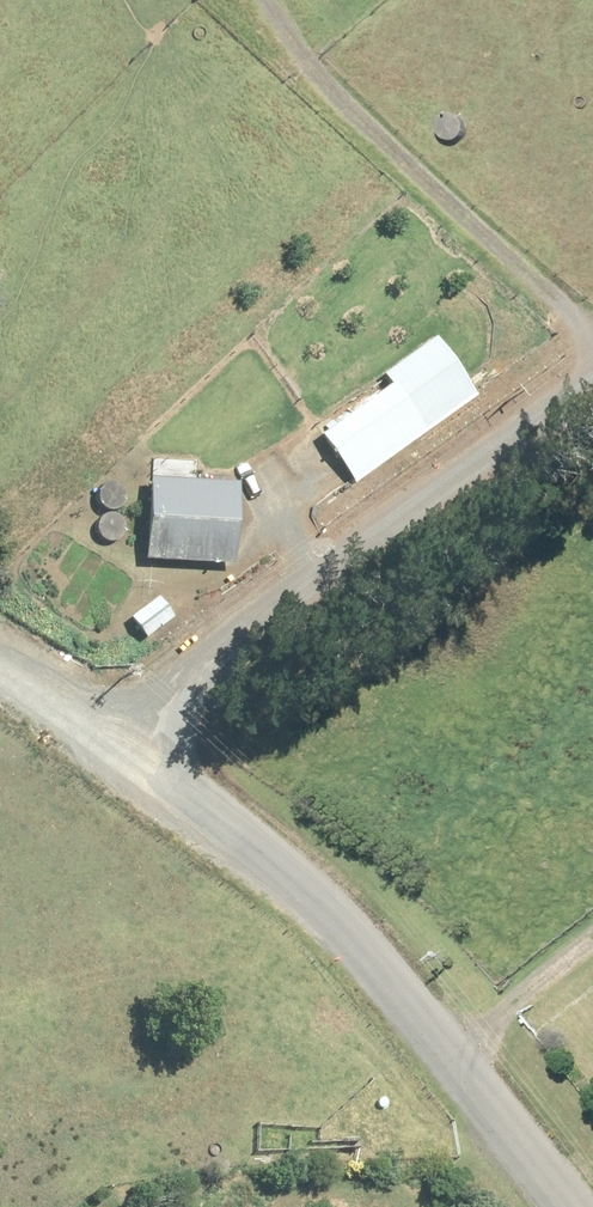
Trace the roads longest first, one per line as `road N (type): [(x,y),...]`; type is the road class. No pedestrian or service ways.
road 1 (track): [(592,394),(78,749),(0,690)]
road 2 (unclassified): [(576,1206),(332,950),(78,749)]
road 3 (track): [(592,341),(304,55),(276,0)]
road 4 (track): [(418,1039),(592,914)]

